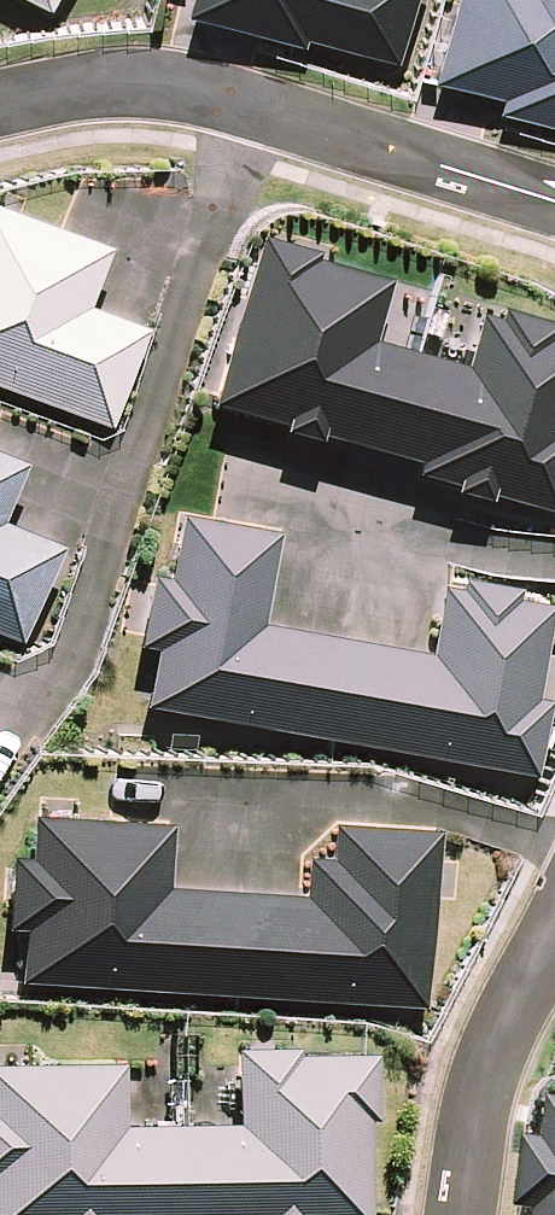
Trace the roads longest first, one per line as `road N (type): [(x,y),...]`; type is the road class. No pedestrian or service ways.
road 1 (residential): [(0,102),(146,85),(206,88),(554,200)]
road 2 (residential): [(456,1214),(495,1060),(554,928)]

